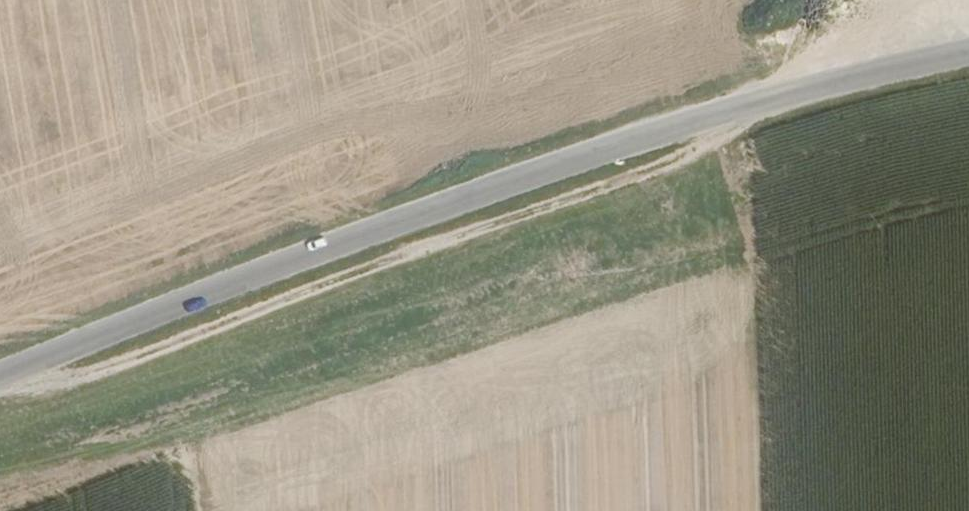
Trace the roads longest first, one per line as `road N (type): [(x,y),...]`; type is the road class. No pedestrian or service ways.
road 1 (tertiary): [(968,57),(738,108),(434,201),(0,375)]
road 2 (track): [(0,380),(34,391),(662,166),(716,139),(738,108)]

